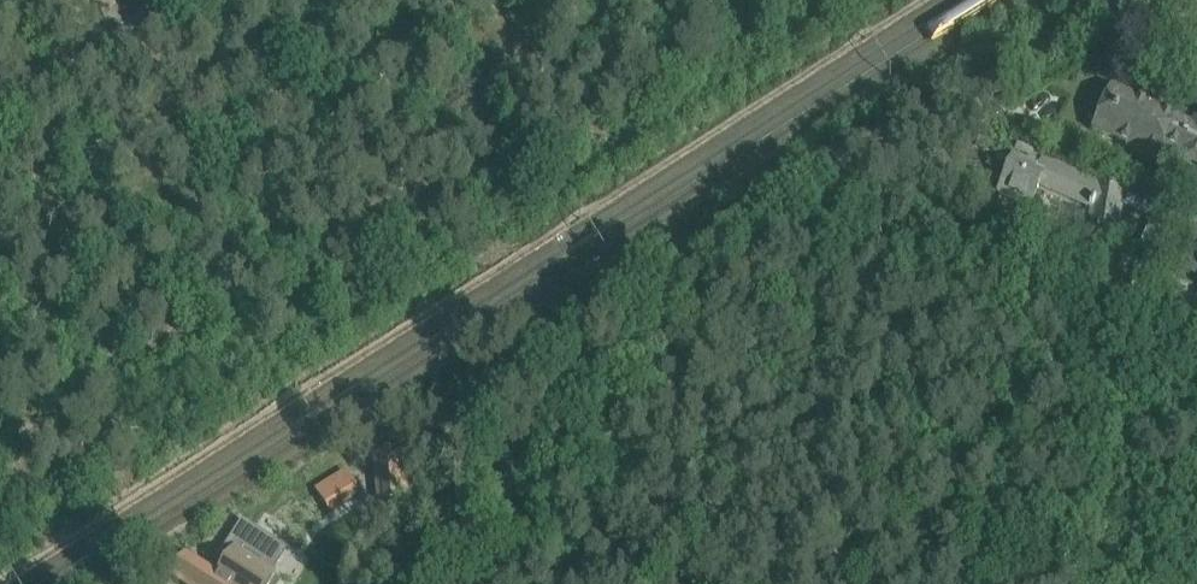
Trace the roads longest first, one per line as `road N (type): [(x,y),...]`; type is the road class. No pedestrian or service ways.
road 1 (unclassified): [(948,104),(776,201),(705,256),(408,583)]
road 2 (unclassified): [(0,120),(174,0)]
road 3 (residential): [(948,104),(1117,0)]

